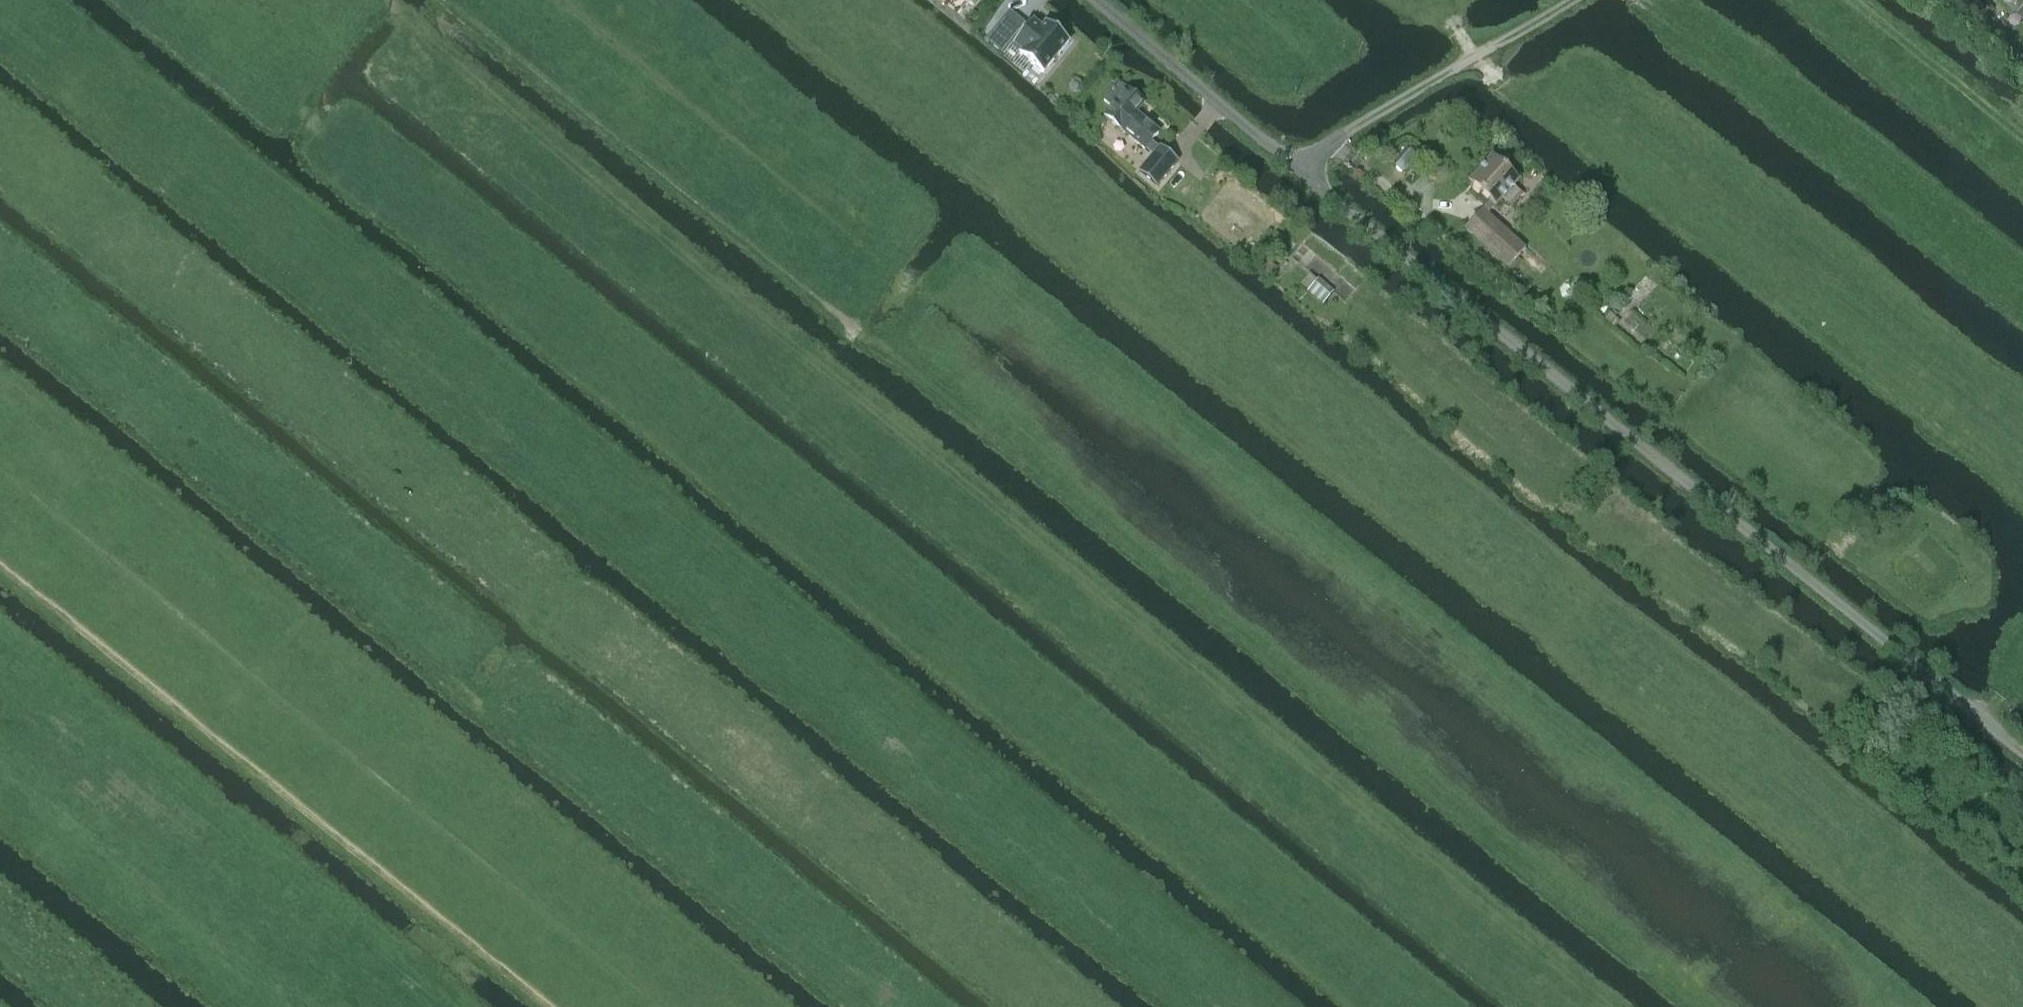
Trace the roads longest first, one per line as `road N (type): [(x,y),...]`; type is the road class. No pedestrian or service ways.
road 1 (unclassified): [(2022,754),(1299,169)]
road 2 (track): [(544,1006),(0,568)]
road 3 (unclassified): [(1299,169),(1337,137),(1570,0)]
road 4 (unclassified): [(1299,169),(1093,0)]

